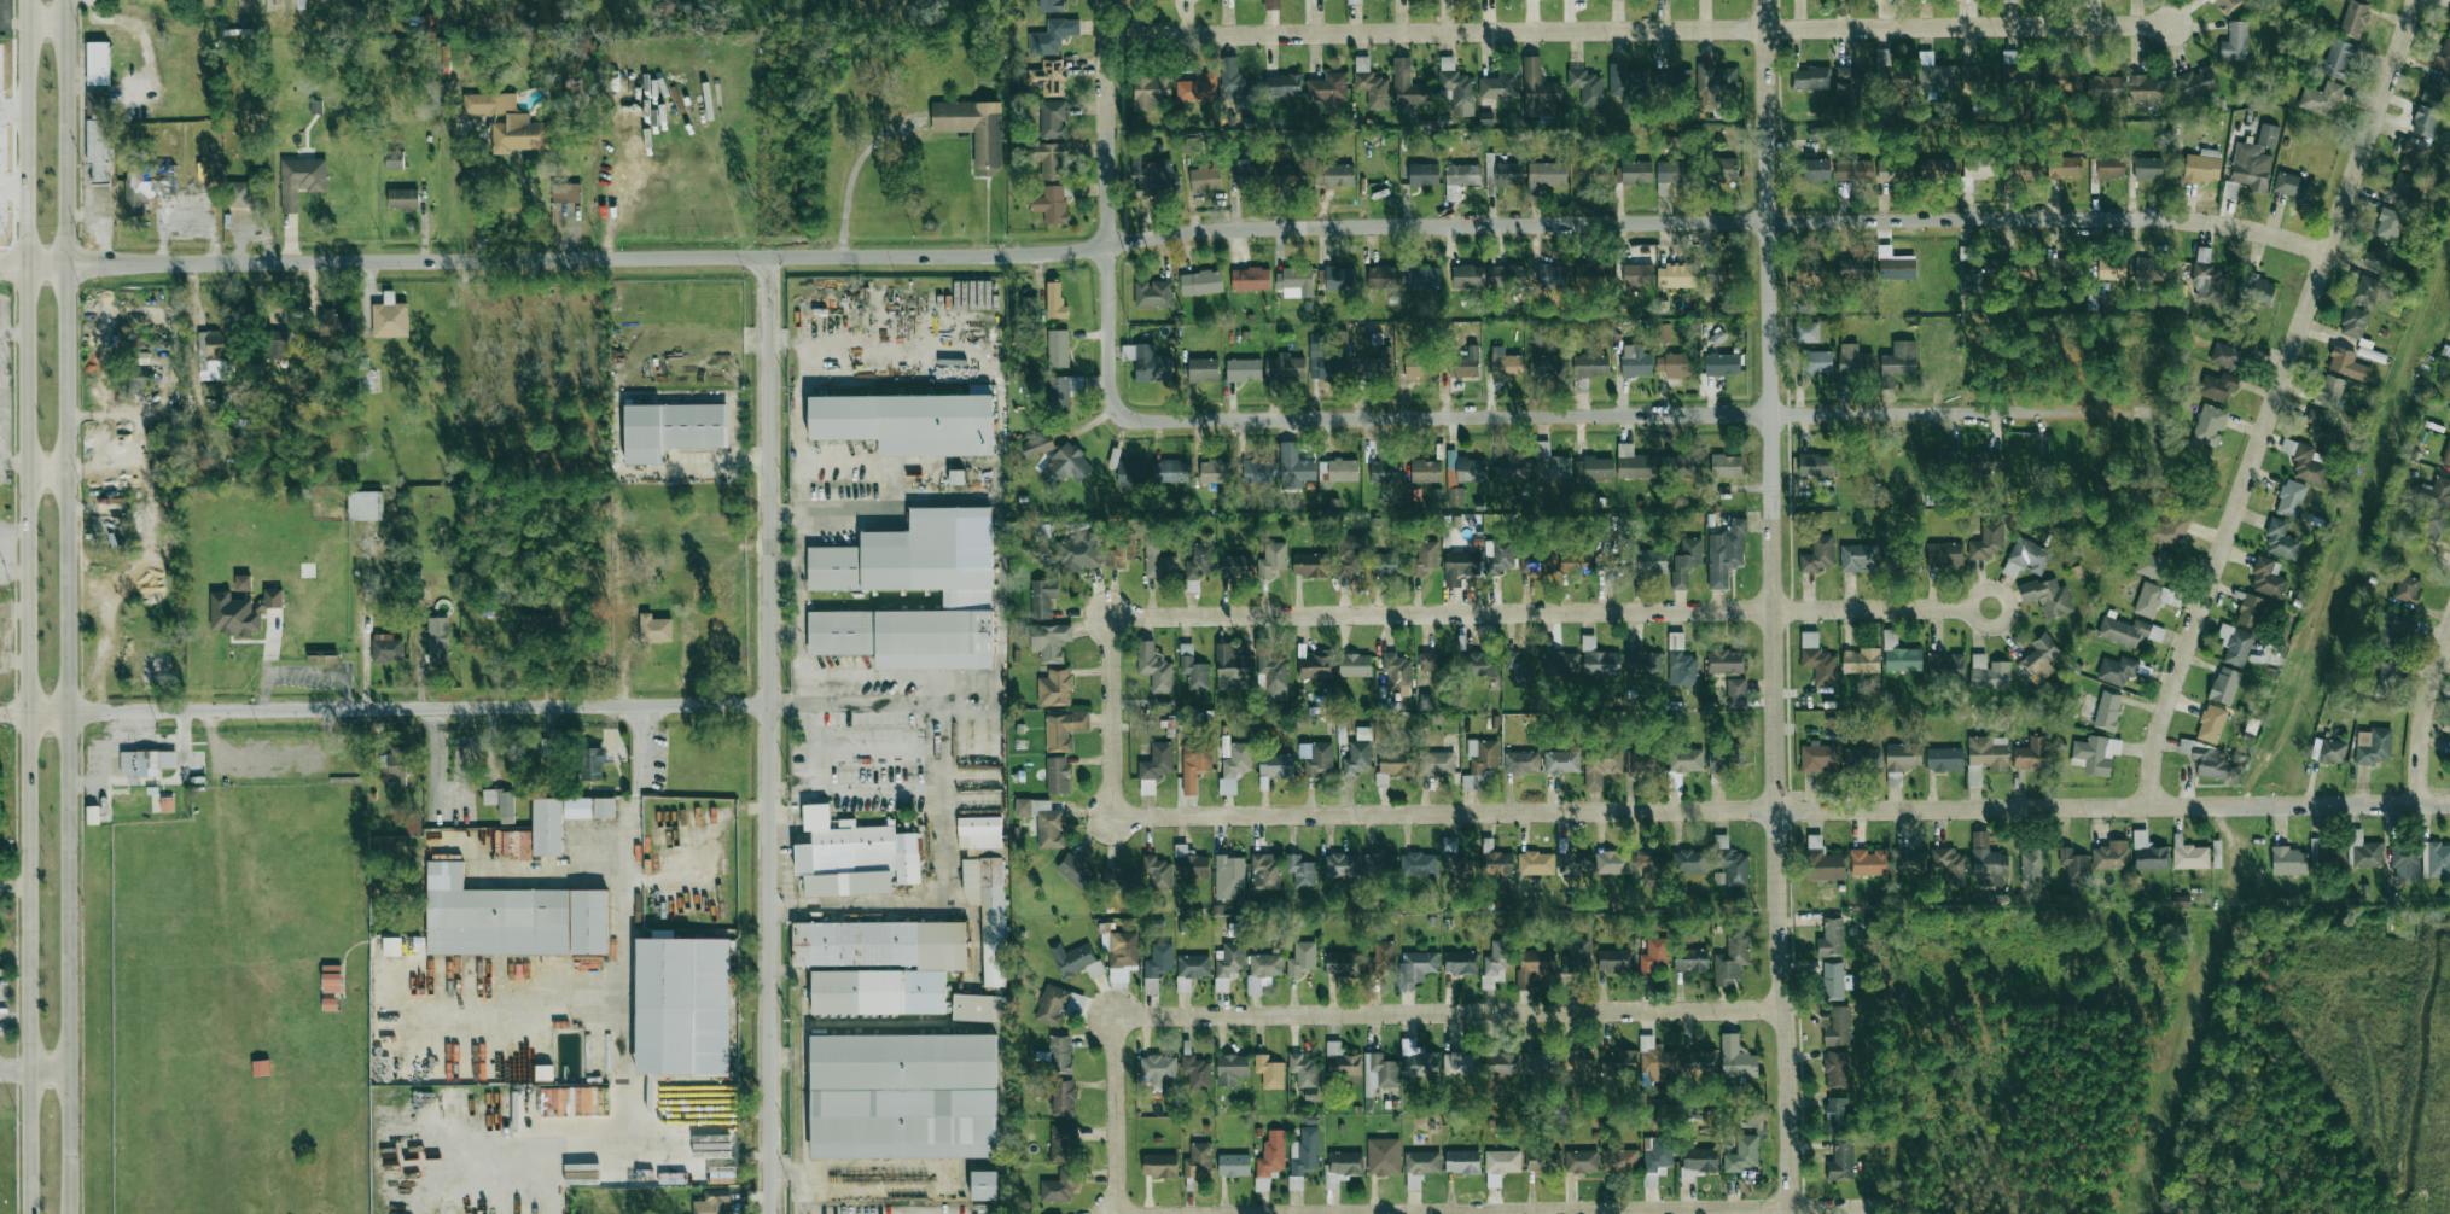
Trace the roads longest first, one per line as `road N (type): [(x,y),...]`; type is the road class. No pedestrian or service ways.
road 1 (residential): [(0,267),(1026,253),(1265,227),(1773,220),(2170,218),(2237,224),(2330,249)]
road 2 (secondary): [(72,1213),(63,0)]
road 3 (residential): [(1107,34),(2176,24)]
road 4 (residential): [(1146,420),(2124,409)]
road 5 (residential): [(773,1213),(770,256)]
road 6 (residential): [(1115,684),(1115,619),(1994,612)]
road 7 (residential): [(2152,807),(2160,735),(2182,666),(2415,0)]
road 8 (residential): [(1779,813),(1767,0)]
road 9 (residential): [(0,715),(772,705)]
road 10 (secondary): [(24,0),(31,758)]
road 11 (residential): [(1117,1073),(1117,1019),(1787,1014)]
road 12 (residential): [(1779,813),(2449,803)]
road 13 (residential): [(1115,821),(1779,813)]
road 14 (secondary): [(31,758),(32,1213)]
road 15 (residential): [(1146,420),(1121,408),(1112,384),(1107,0)]
road 16 (residential): [(1792,1213),(1779,813)]
road 17 (residential): [(1503,1213),(1792,1210)]
road 18 (residential): [(2419,804),(2422,718),(2449,625)]
road 19 (residential): [(1117,1213),(1117,1073)]
road 20 (residential): [(1115,821),(1115,684)]

